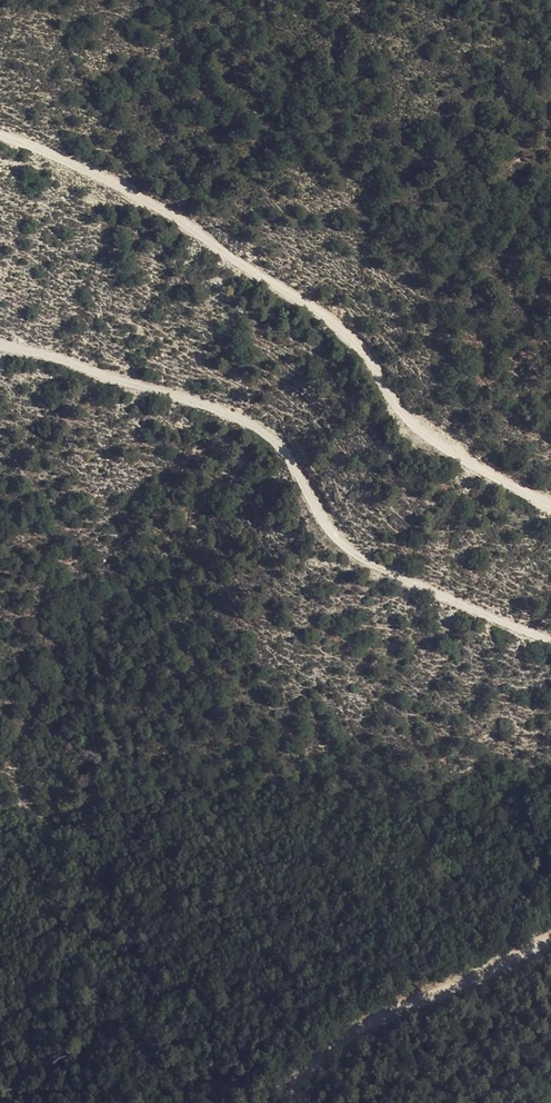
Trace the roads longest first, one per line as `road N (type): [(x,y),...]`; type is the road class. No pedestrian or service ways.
road 1 (track): [(0,135),(139,197),(320,309),(361,347),(405,419),(433,443),(550,504)]
road 2 (track): [(550,639),(363,559),(283,448),(240,414),(0,347)]
road 3 (track): [(550,935),(323,1043),(284,1102)]

